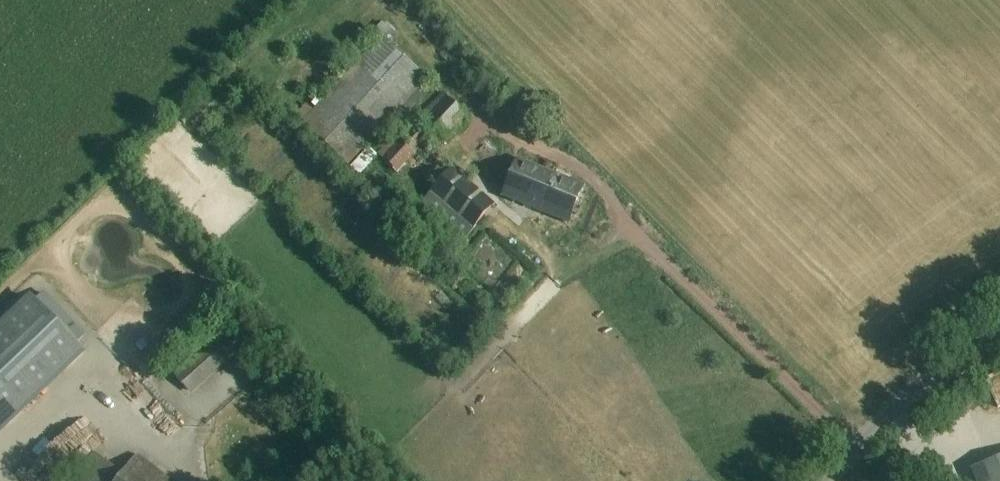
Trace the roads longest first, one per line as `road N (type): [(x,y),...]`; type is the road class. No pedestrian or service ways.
road 1 (track): [(854,445),(540,144),(423,55),(392,0)]
road 2 (tertiary): [(827,480),(915,386),(999,324)]

